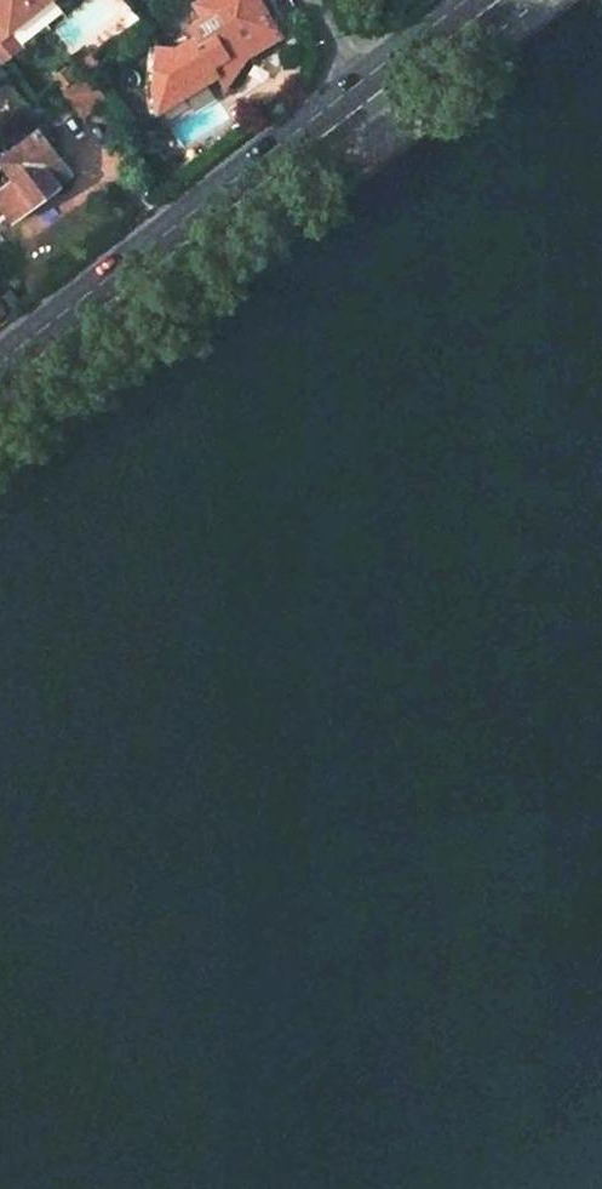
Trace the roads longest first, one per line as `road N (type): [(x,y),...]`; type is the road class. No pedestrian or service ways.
road 1 (primary): [(0,365),(353,90)]
road 2 (primary): [(353,90),(470,0)]

